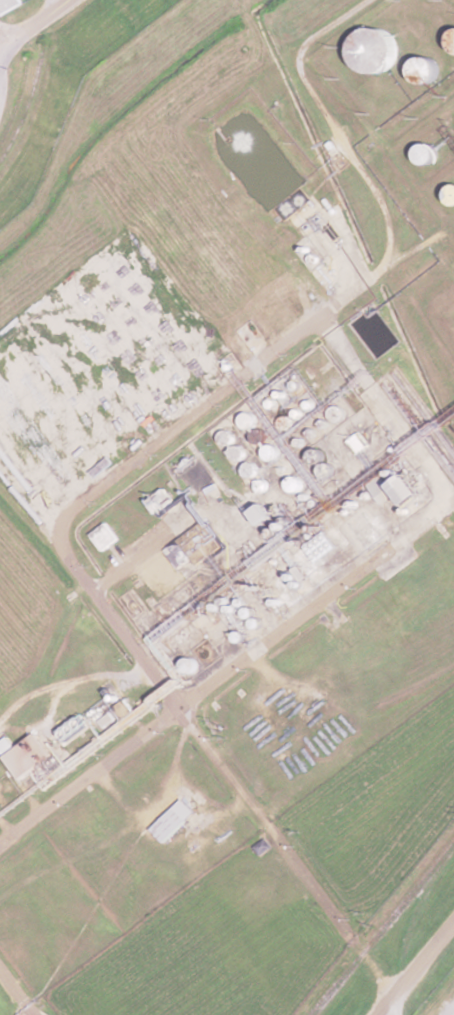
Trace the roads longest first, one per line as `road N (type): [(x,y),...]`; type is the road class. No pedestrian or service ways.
road 1 (residential): [(391,998),(64,554),(60,525),(71,506),(227,387)]
road 2 (residential): [(0,842),(421,524)]

